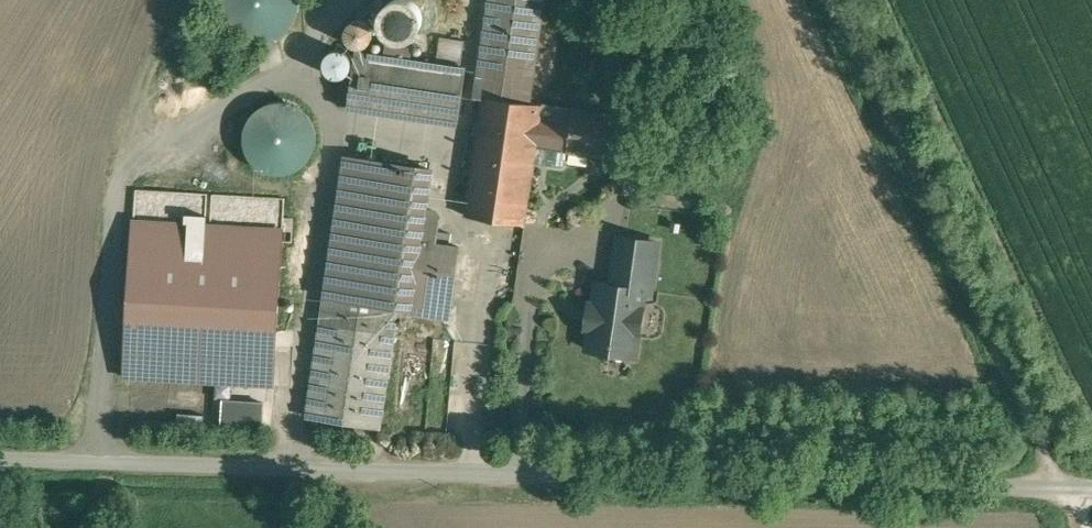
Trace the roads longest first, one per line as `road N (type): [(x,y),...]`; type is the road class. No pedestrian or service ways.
road 1 (unclassified): [(0,460),(1071,486)]
road 2 (residential): [(840,0),(1071,486)]

